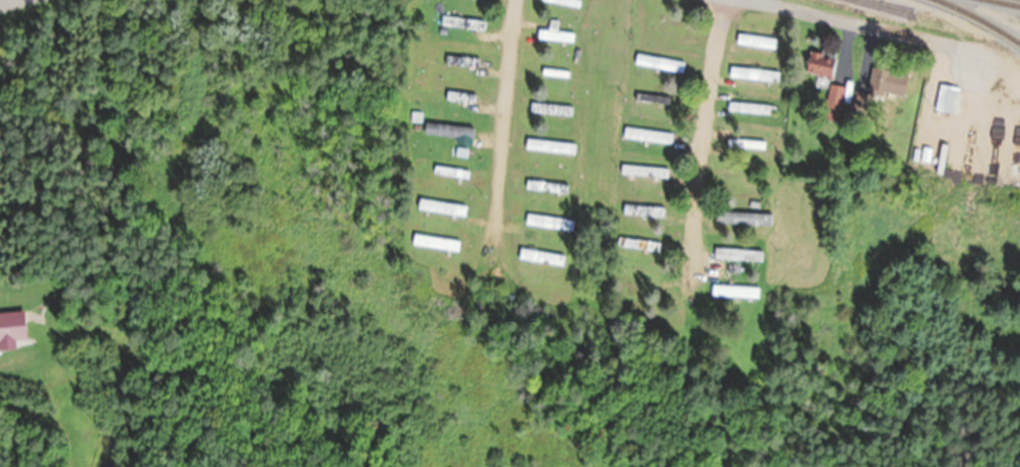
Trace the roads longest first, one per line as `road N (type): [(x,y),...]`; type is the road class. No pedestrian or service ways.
road 1 (residential): [(691,298),(706,101),(729,0)]
road 2 (residential): [(492,250),(523,0)]
road 3 (residential): [(976,69),(952,47),(739,0)]

